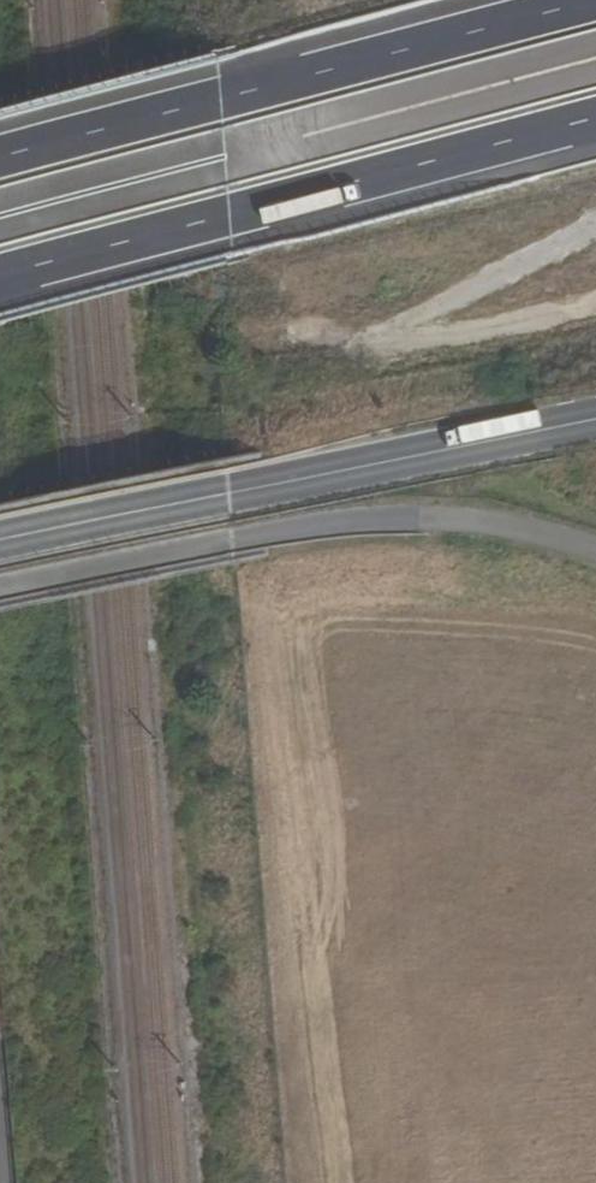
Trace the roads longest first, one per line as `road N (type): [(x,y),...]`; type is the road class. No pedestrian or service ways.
road 1 (trunk): [(0,286),(595,123)]
road 2 (secondary): [(0,542),(595,416)]
road 3 (trunk): [(581,0),(0,160)]
road 4 (track): [(595,224),(370,340),(521,323),(595,304)]

